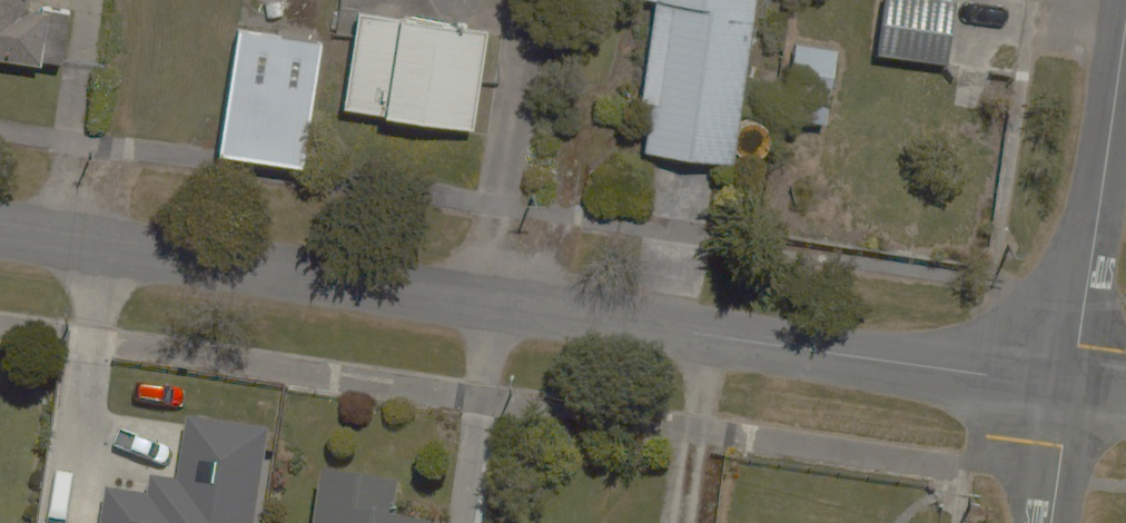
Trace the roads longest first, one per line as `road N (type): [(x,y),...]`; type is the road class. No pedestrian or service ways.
road 1 (residential): [(0,228),(1071,385)]
road 2 (residential): [(1071,385),(1125,33)]
road 3 (residential): [(1051,522),(1071,385)]

